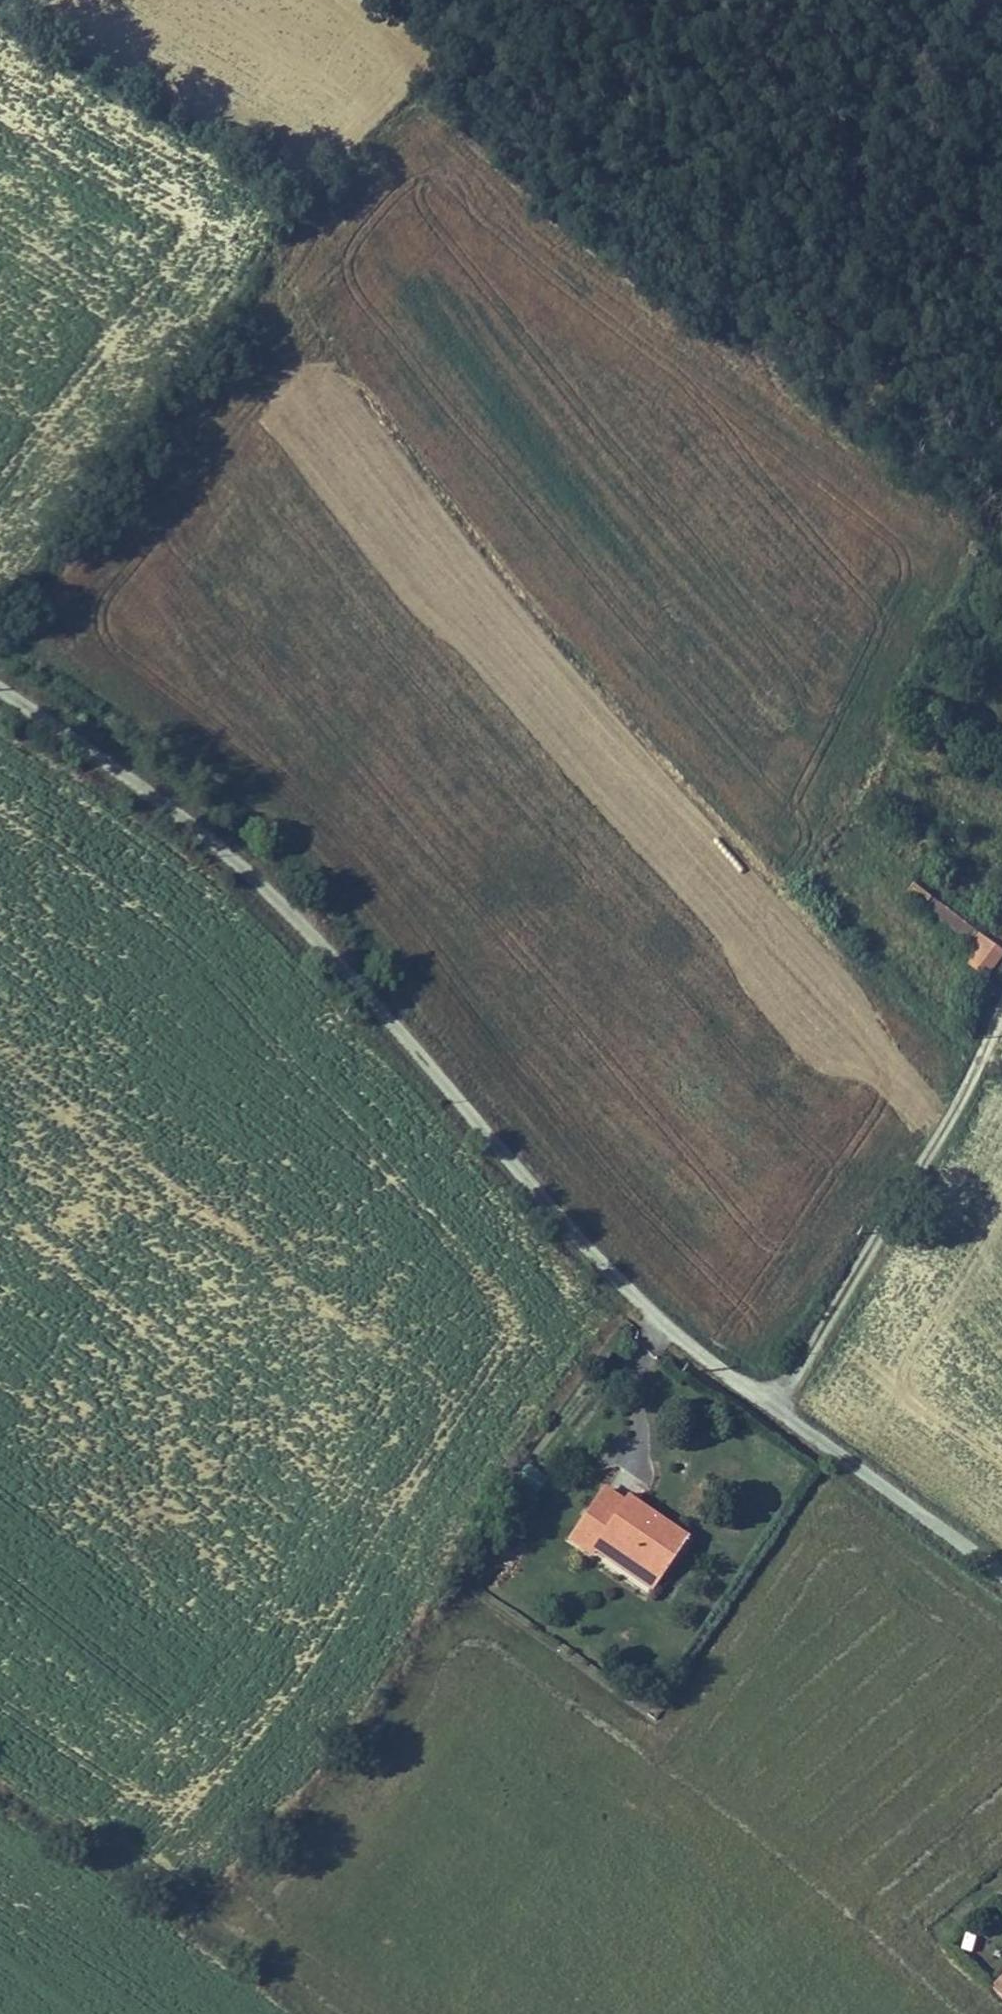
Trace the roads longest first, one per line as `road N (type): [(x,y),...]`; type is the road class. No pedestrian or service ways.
road 1 (unclassified): [(0,689),(319,943),(679,1340),(1001,1577)]
road 2 (track): [(1001,1002),(768,1401)]

